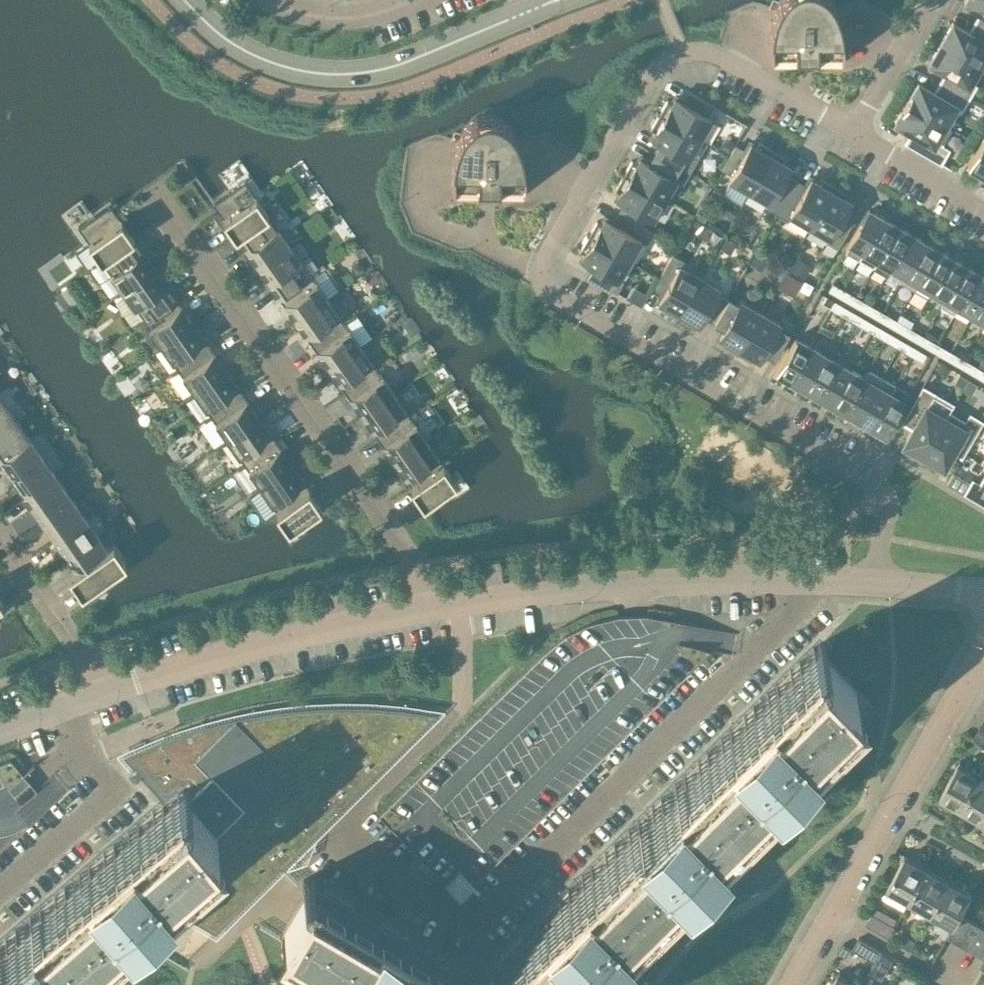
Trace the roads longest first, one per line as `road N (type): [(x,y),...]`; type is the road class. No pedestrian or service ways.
road 1 (residential): [(456,604),(461,699),(334,838),(469,937),(758,648),(789,615),(802,581)]
road 2 (residential): [(153,190),(415,563),(427,608)]
road 3 (residential): [(879,584),(885,504),(872,478),(548,293),(542,274)]
road 4 (residential): [(542,274),(657,68),(681,52),(714,52),(854,131)]
road 5 (residential): [(983,646),(795,984)]
road 6 (tertiary): [(184,0),(250,53),(331,74),(402,63),(525,12)]
road 7 (unclassified): [(456,604),(657,584),(802,581)]
road 8 (unclassified): [(94,694),(238,650),(427,608)]
road 9 (residential): [(0,896),(120,796),(65,705)]
road 10 (residential): [(542,274),(425,219),(429,155)]
road 11 (residential): [(0,540),(61,627),(94,694)]
road 12 (residential): [(854,131),(931,0)]
road 13 (residential): [(854,131),(983,207)]
road 14 (residential): [(277,0),(345,14),(406,0)]

